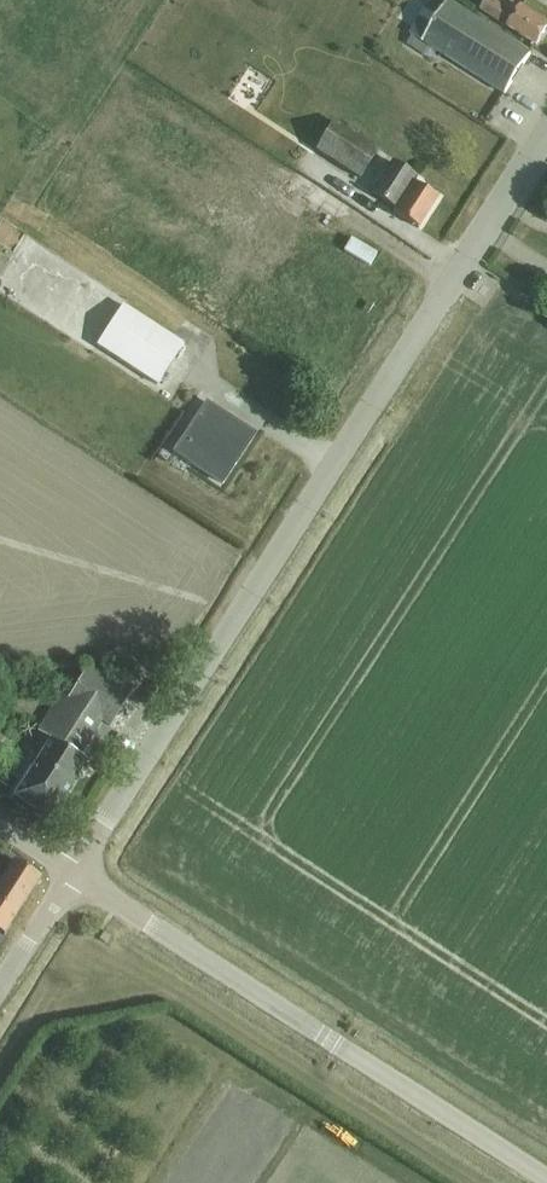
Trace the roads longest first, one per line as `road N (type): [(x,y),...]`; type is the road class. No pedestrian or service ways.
road 1 (residential): [(73,872),(546,137)]
road 2 (residential): [(343,1045),(73,872)]
road 3 (unclassified): [(546,1176),(343,1045)]
road 4 (residential): [(0,986),(73,872)]

